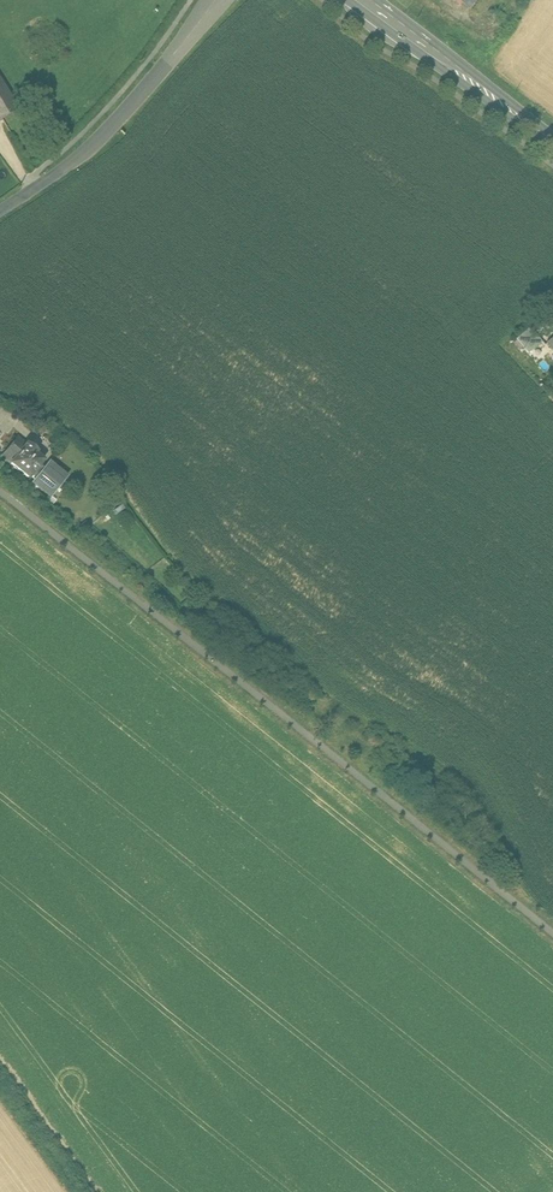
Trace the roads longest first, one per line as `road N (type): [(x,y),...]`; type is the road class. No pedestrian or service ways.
road 1 (tertiary): [(0,206),(110,125),(217,0)]
road 2 (primary): [(367,0),(552,143)]

